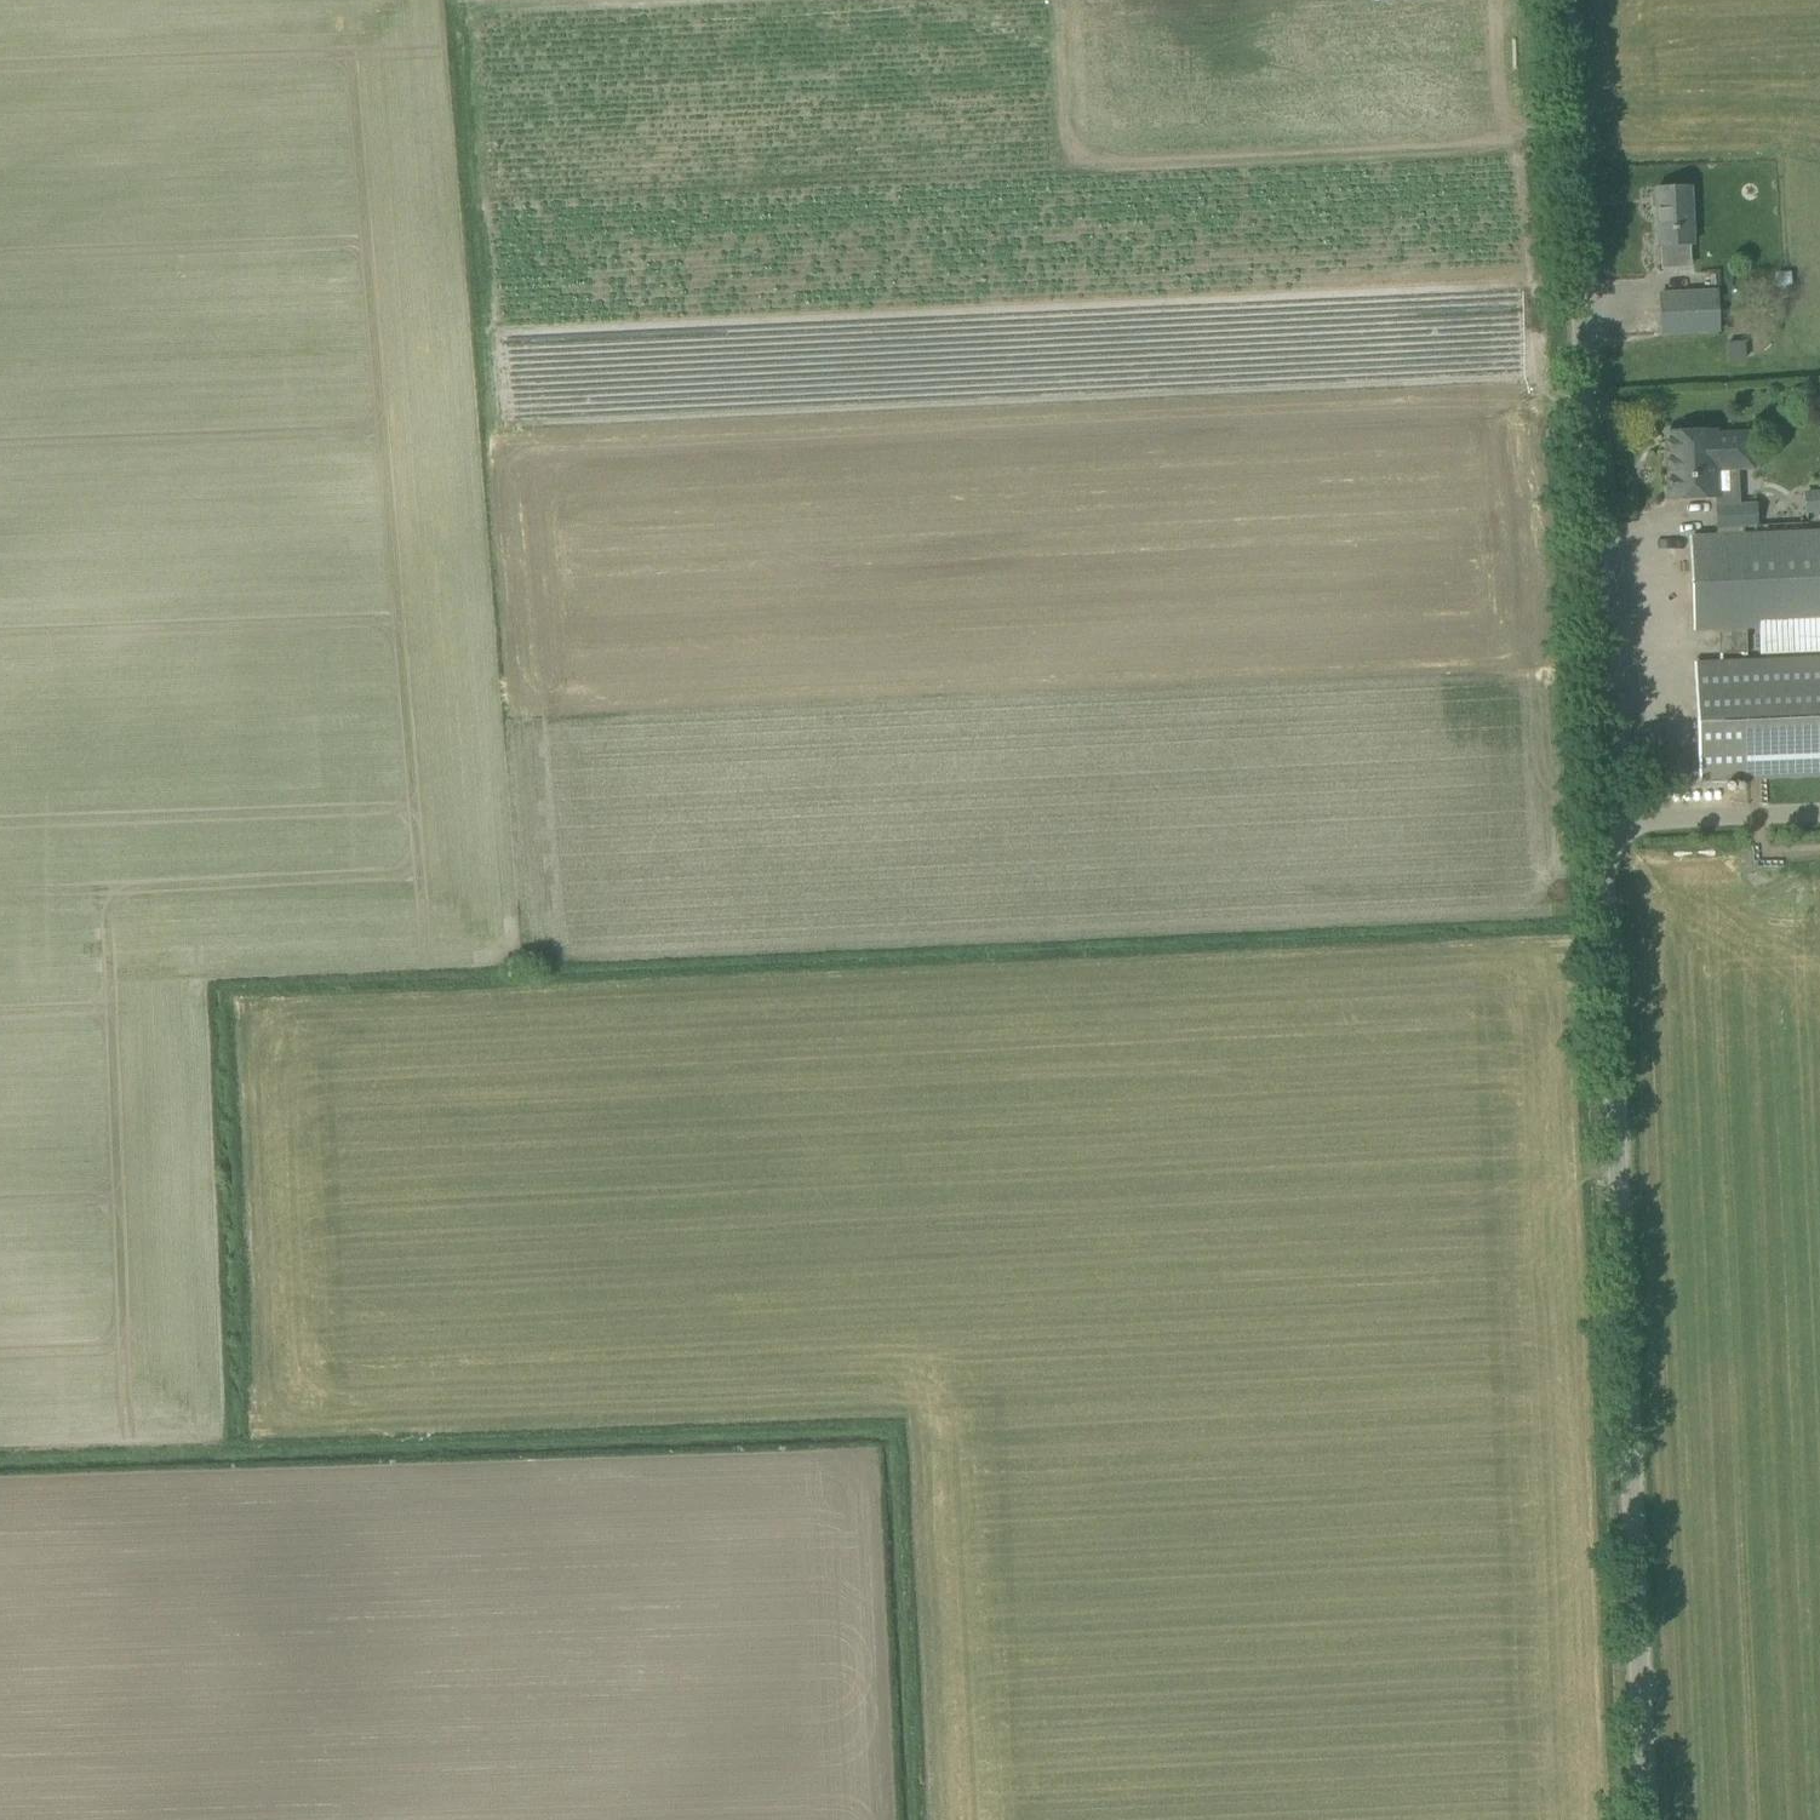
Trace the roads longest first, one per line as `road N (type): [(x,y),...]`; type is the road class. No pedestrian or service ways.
road 1 (unclassified): [(1644,1819),(1563,0)]

